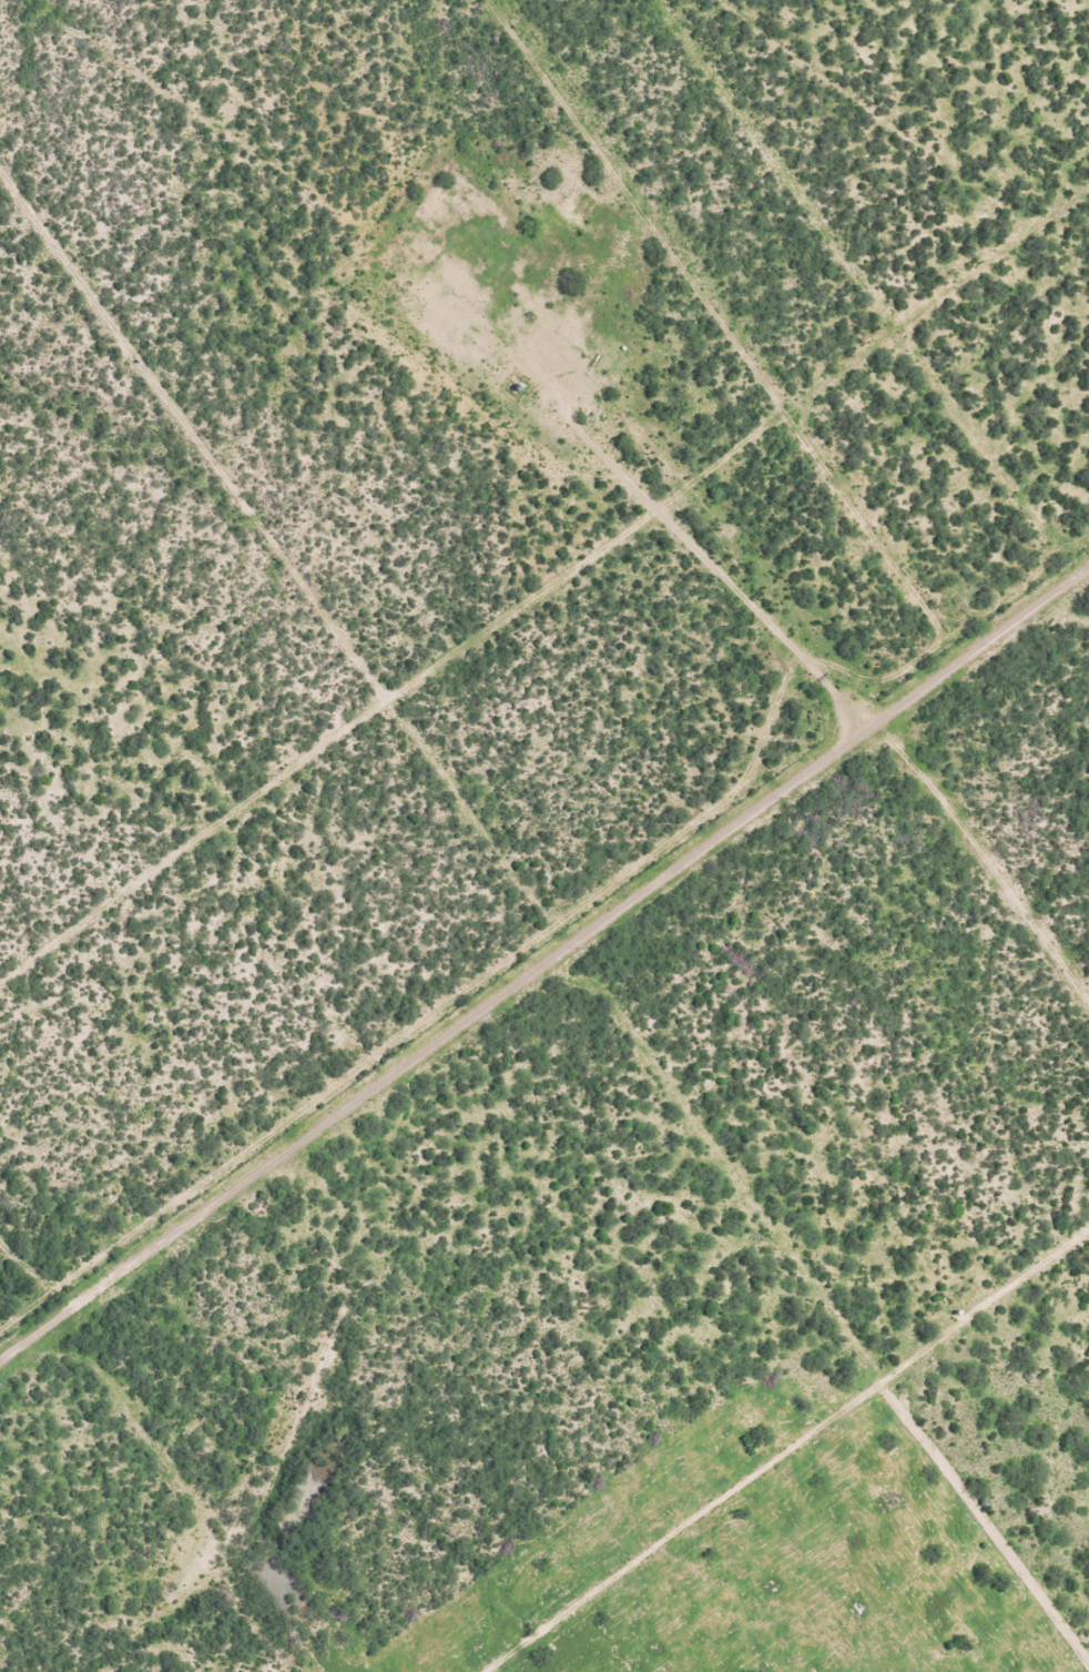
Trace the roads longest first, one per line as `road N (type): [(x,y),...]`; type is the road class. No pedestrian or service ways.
road 1 (residential): [(1088,609),(0,1394)]

